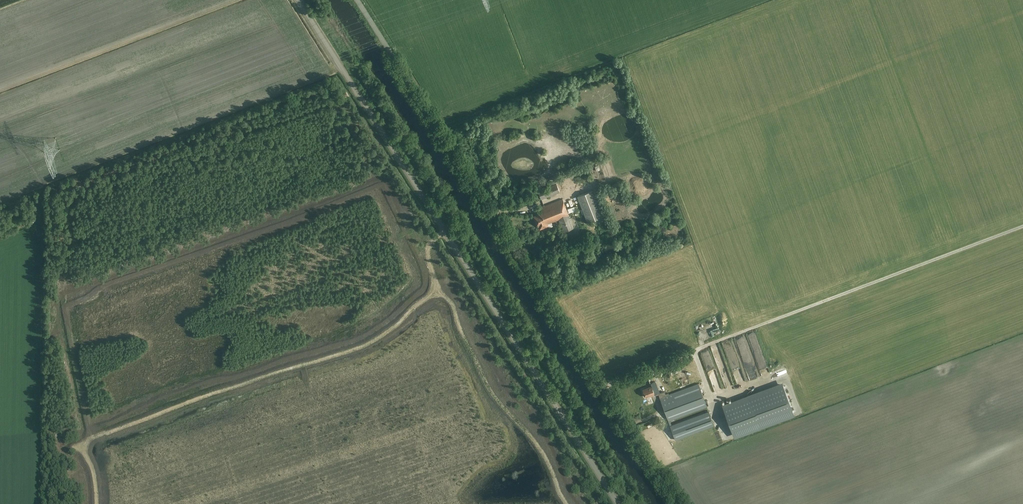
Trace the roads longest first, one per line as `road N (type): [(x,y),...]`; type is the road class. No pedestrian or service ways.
road 1 (unclassified): [(618,503),(298,0)]
road 2 (unclassified): [(356,0),(675,503)]

